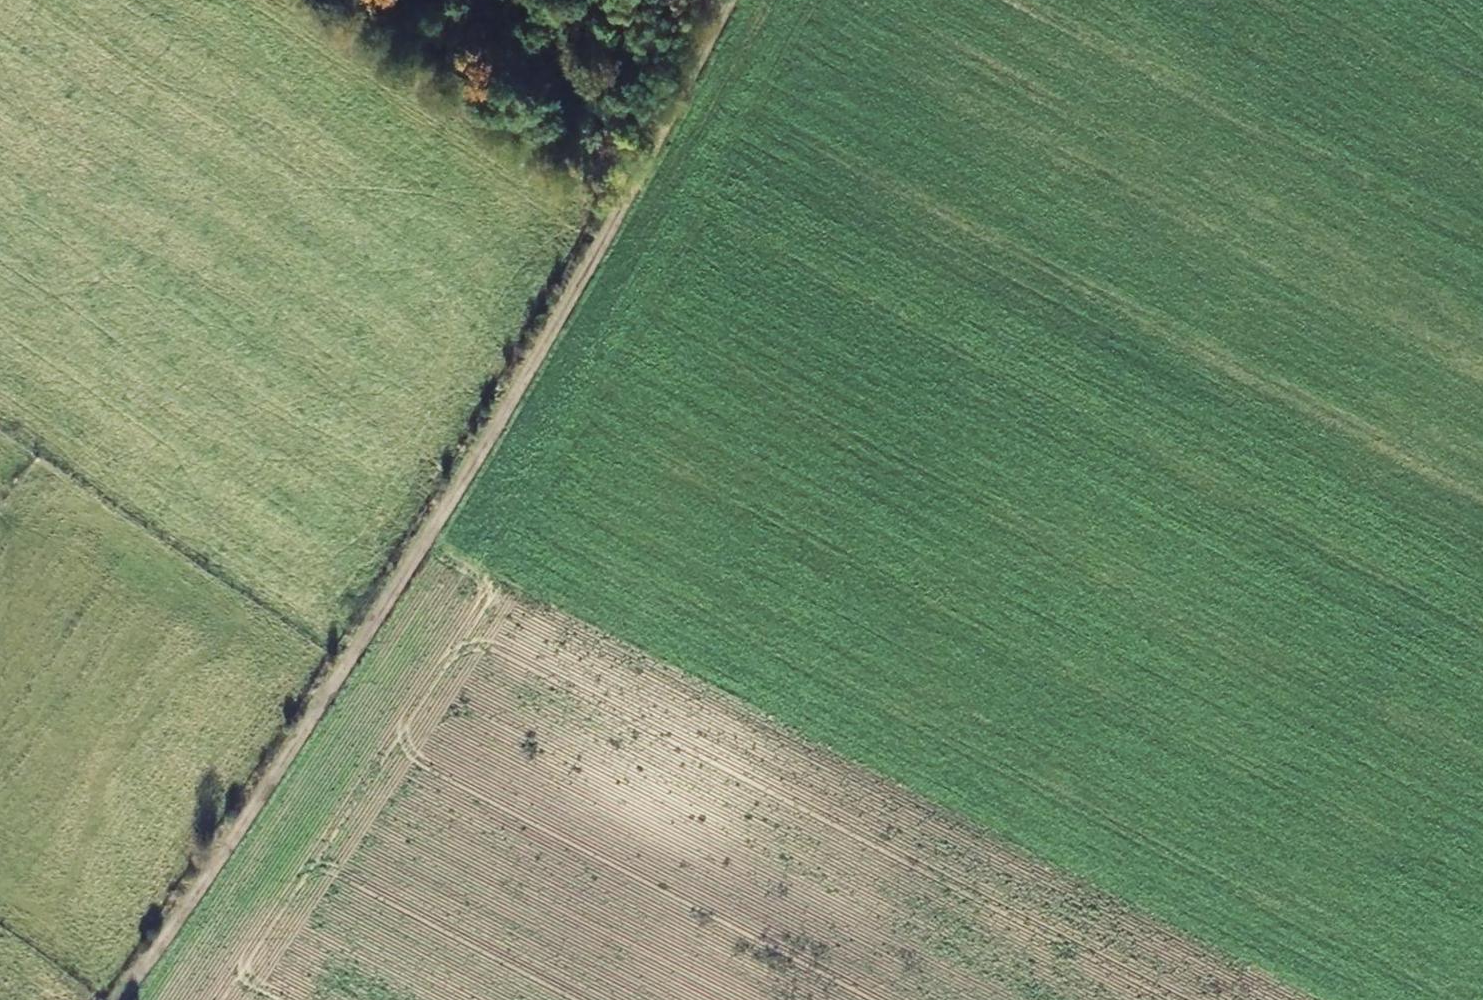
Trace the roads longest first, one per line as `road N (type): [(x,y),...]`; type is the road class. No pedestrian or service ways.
road 1 (track): [(738,0),(549,345),(320,706),(116,999)]

